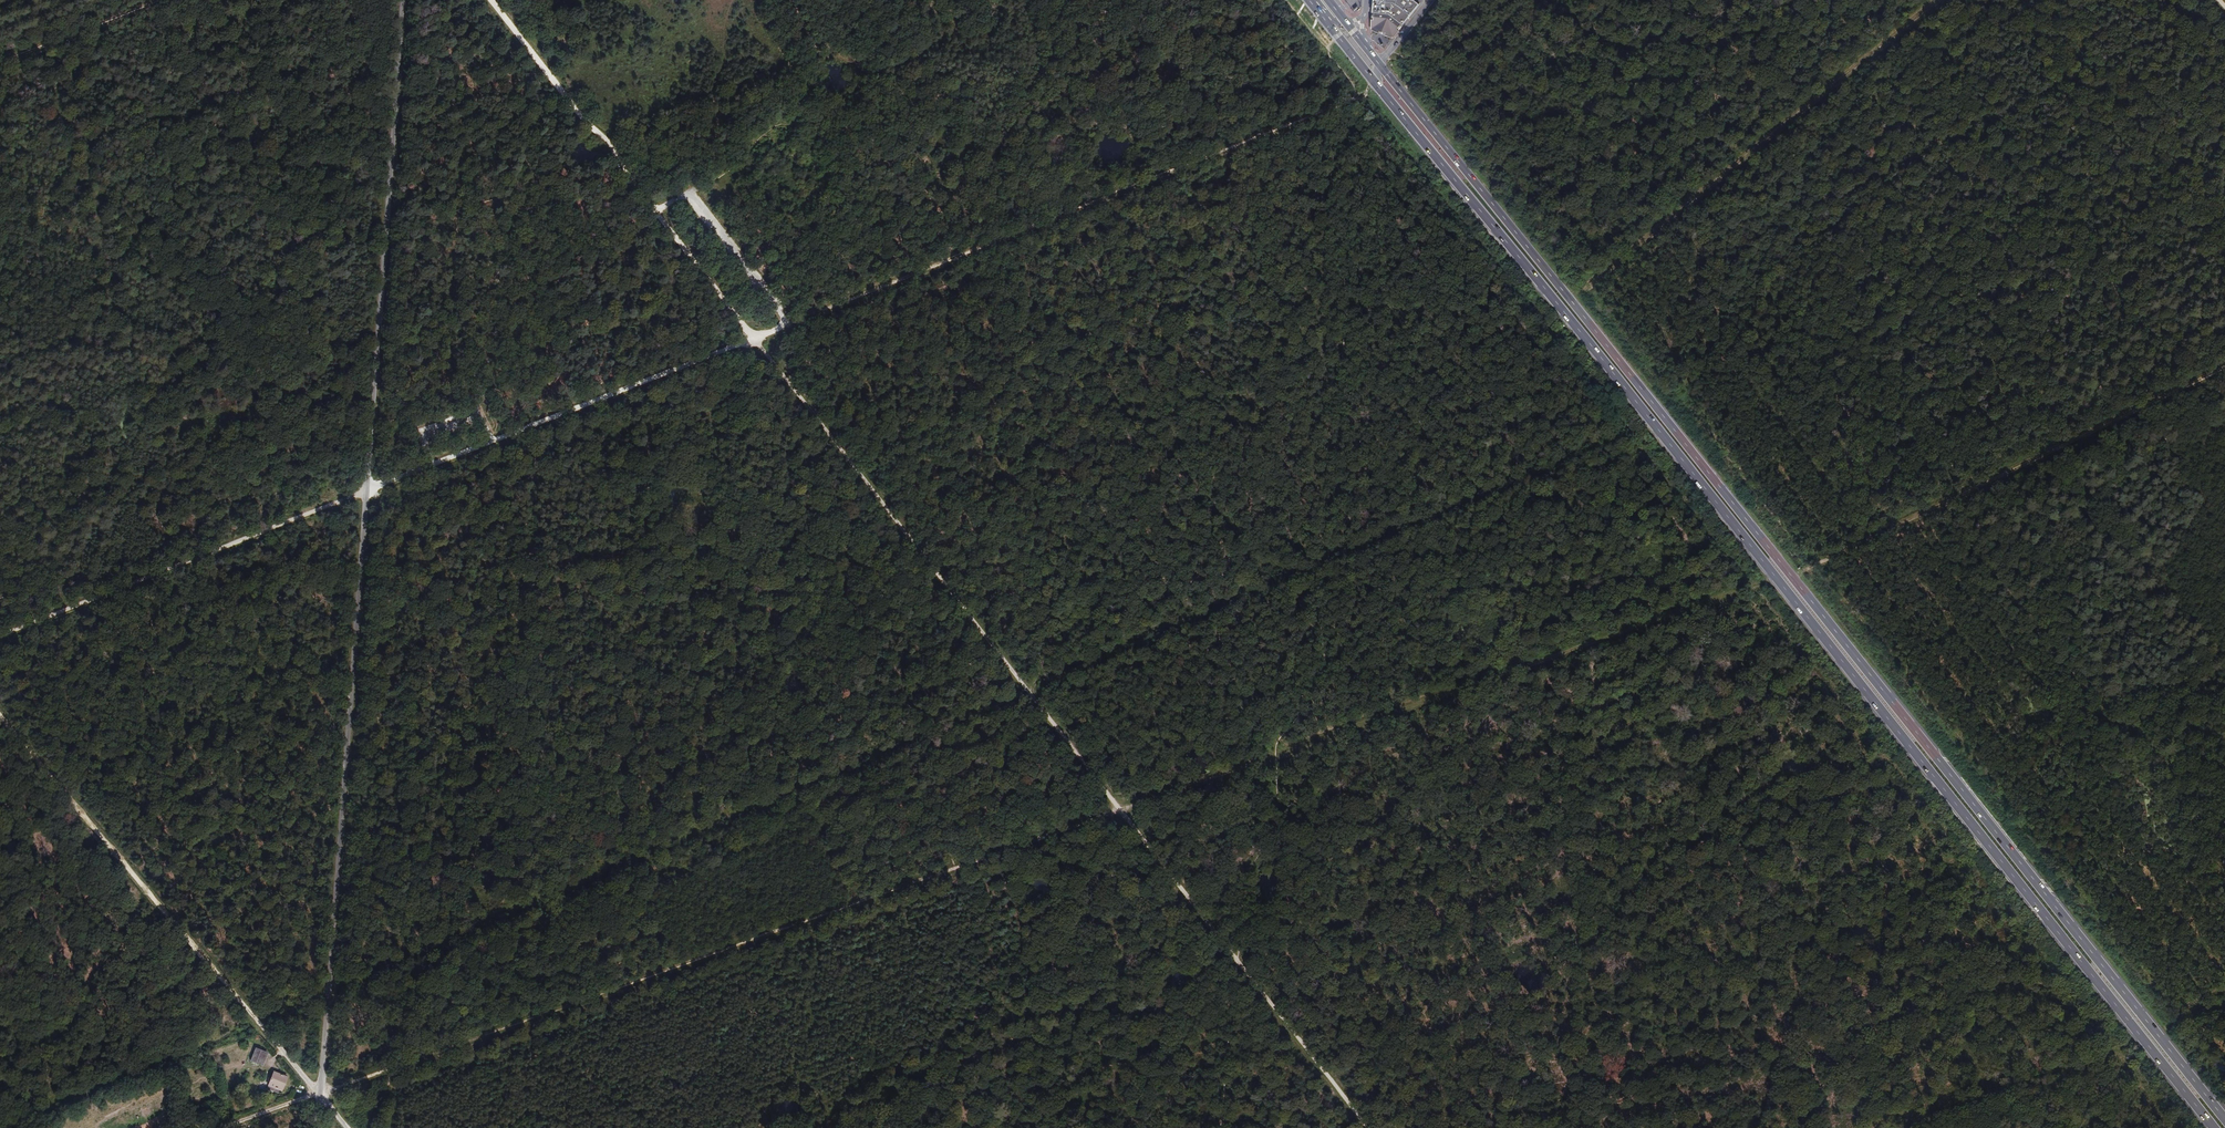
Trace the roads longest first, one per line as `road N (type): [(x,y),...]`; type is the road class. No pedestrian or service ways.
road 1 (track): [(221,1127),(1775,577)]
road 2 (primary): [(2224,1121),(1379,66)]
road 3 (primary): [(1377,85),(2214,1127)]
road 4 (track): [(1367,1127),(752,339)]
road 5 (unclassified): [(490,0),(752,339),(366,491)]
road 6 (unclassified): [(366,491),(316,1127)]
road 7 (track): [(346,1127),(0,711)]
road 8 (unclassified): [(406,0),(366,491)]
road 9 (track): [(1936,0),(1569,299)]
road 10 (track): [(1356,96),(981,247)]
road 11 (track): [(366,491),(0,636)]
road 12 (track): [(1871,1127),(1892,1113),(1929,1117),(2126,1046)]
road 13 (track): [(981,247),(752,339)]
road 14 (track): [(0,64),(161,0)]

